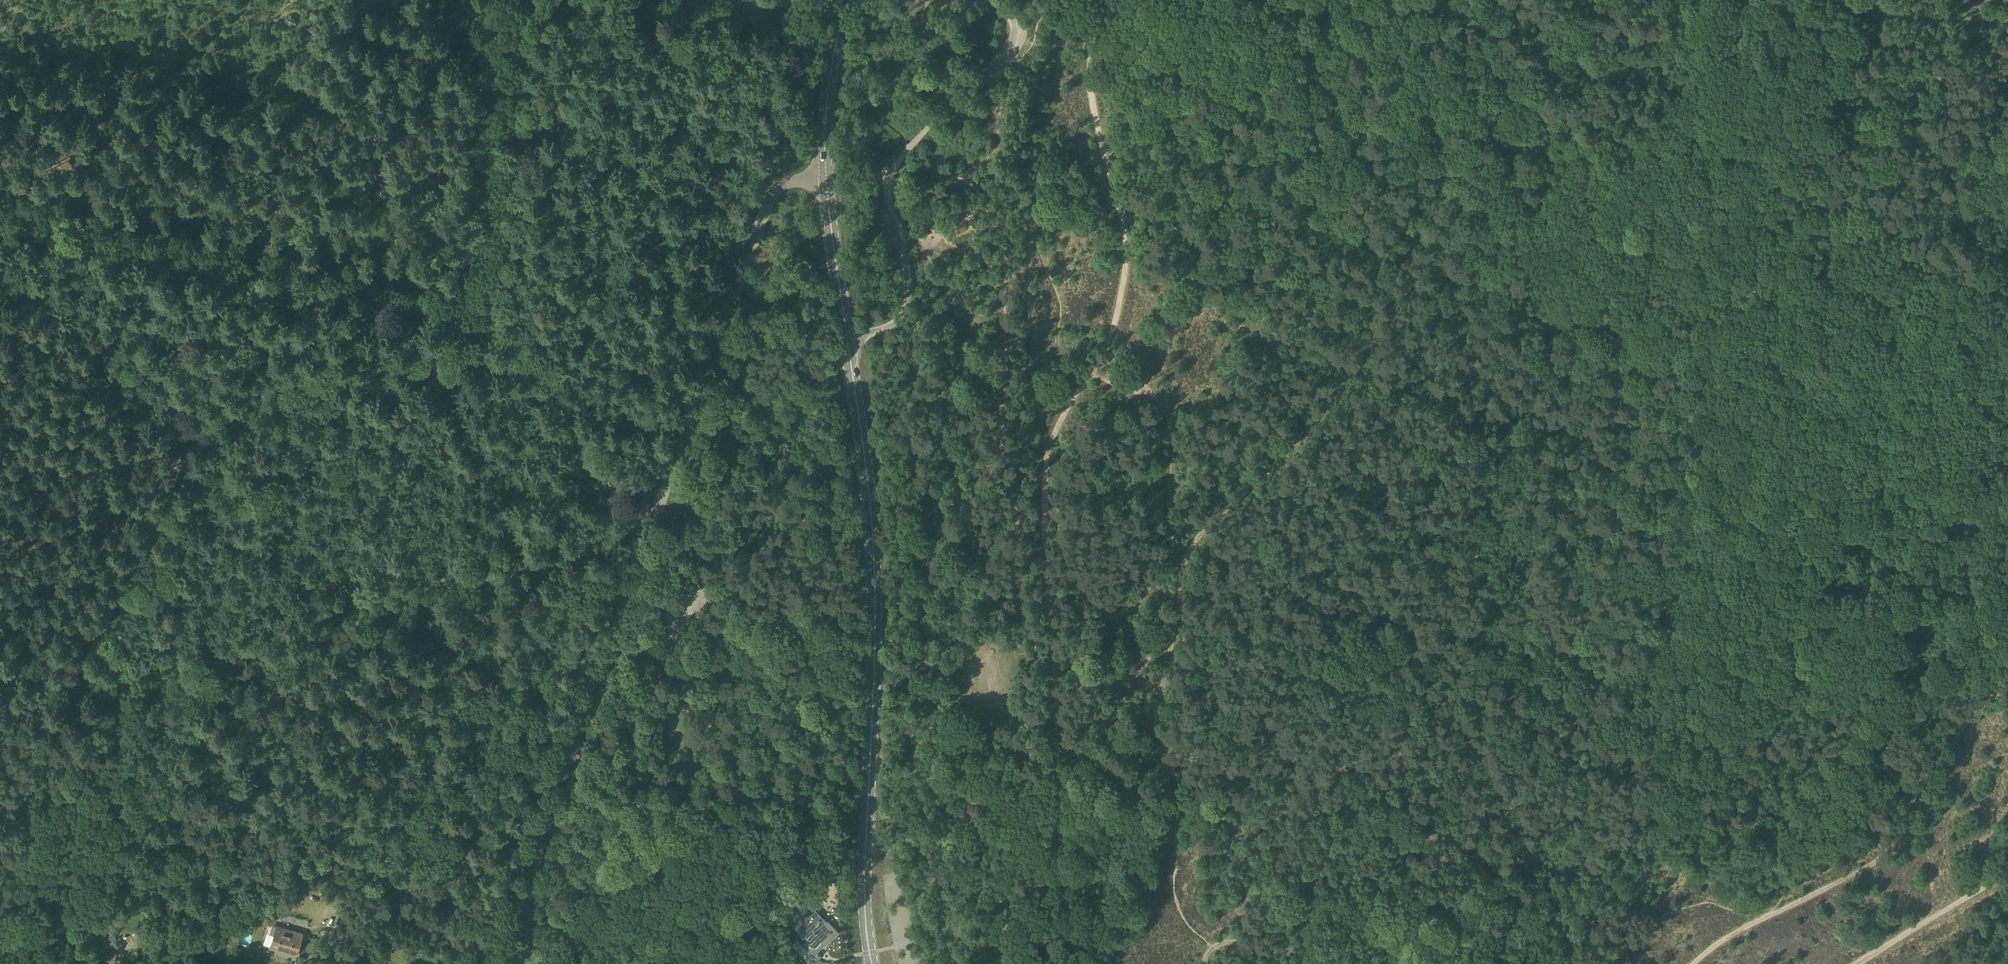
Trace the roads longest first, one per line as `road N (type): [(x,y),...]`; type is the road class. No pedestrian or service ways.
road 1 (track): [(1364,963),(1380,937),(1372,883),(1379,870),(1515,750),(1545,706),(1539,678),(1527,673),(1512,681),(1484,730),(1304,783),(1180,763),(1168,755),(1160,712),(1198,543),(1357,372),(1365,343),(1401,309),(1404,223),(1442,0)]
road 2 (track): [(805,58),(546,1),(534,11),(498,312),(188,411),(134,540),(73,654)]
road 3 (track): [(1105,0),(1087,56),(1126,267),(1099,359),(1042,454),(1071,963)]
road 4 (unclassified): [(520,963),(534,868),(758,218),(778,192),(825,184)]
road 5 (secondary): [(872,963),(865,840),(874,553),(825,184)]
road 6 (track): [(629,523),(533,337),(498,312),(0,221)]
road 7 (track): [(2007,521),(1959,563),(1957,578),(1992,682),(1930,745),(1884,861),(1732,933),(1692,963)]
road 8 (track): [(629,523),(466,566),(359,637),(212,680),(173,688),(134,682),(73,654)]
road 9 (track): [(2007,106),(1907,91),(1907,113),(1962,217),(2007,277)]
road 10 (track): [(188,411),(0,264)]
road 11 (track): [(659,652),(772,742),(801,795)]
road 12 (secondary): [(825,184),(830,48),(844,0)]
road 13 (track): [(1861,963),(2007,881)]
road 14 (track): [(134,540),(0,446)]
road 15 (track): [(1854,0),(2007,19)]

